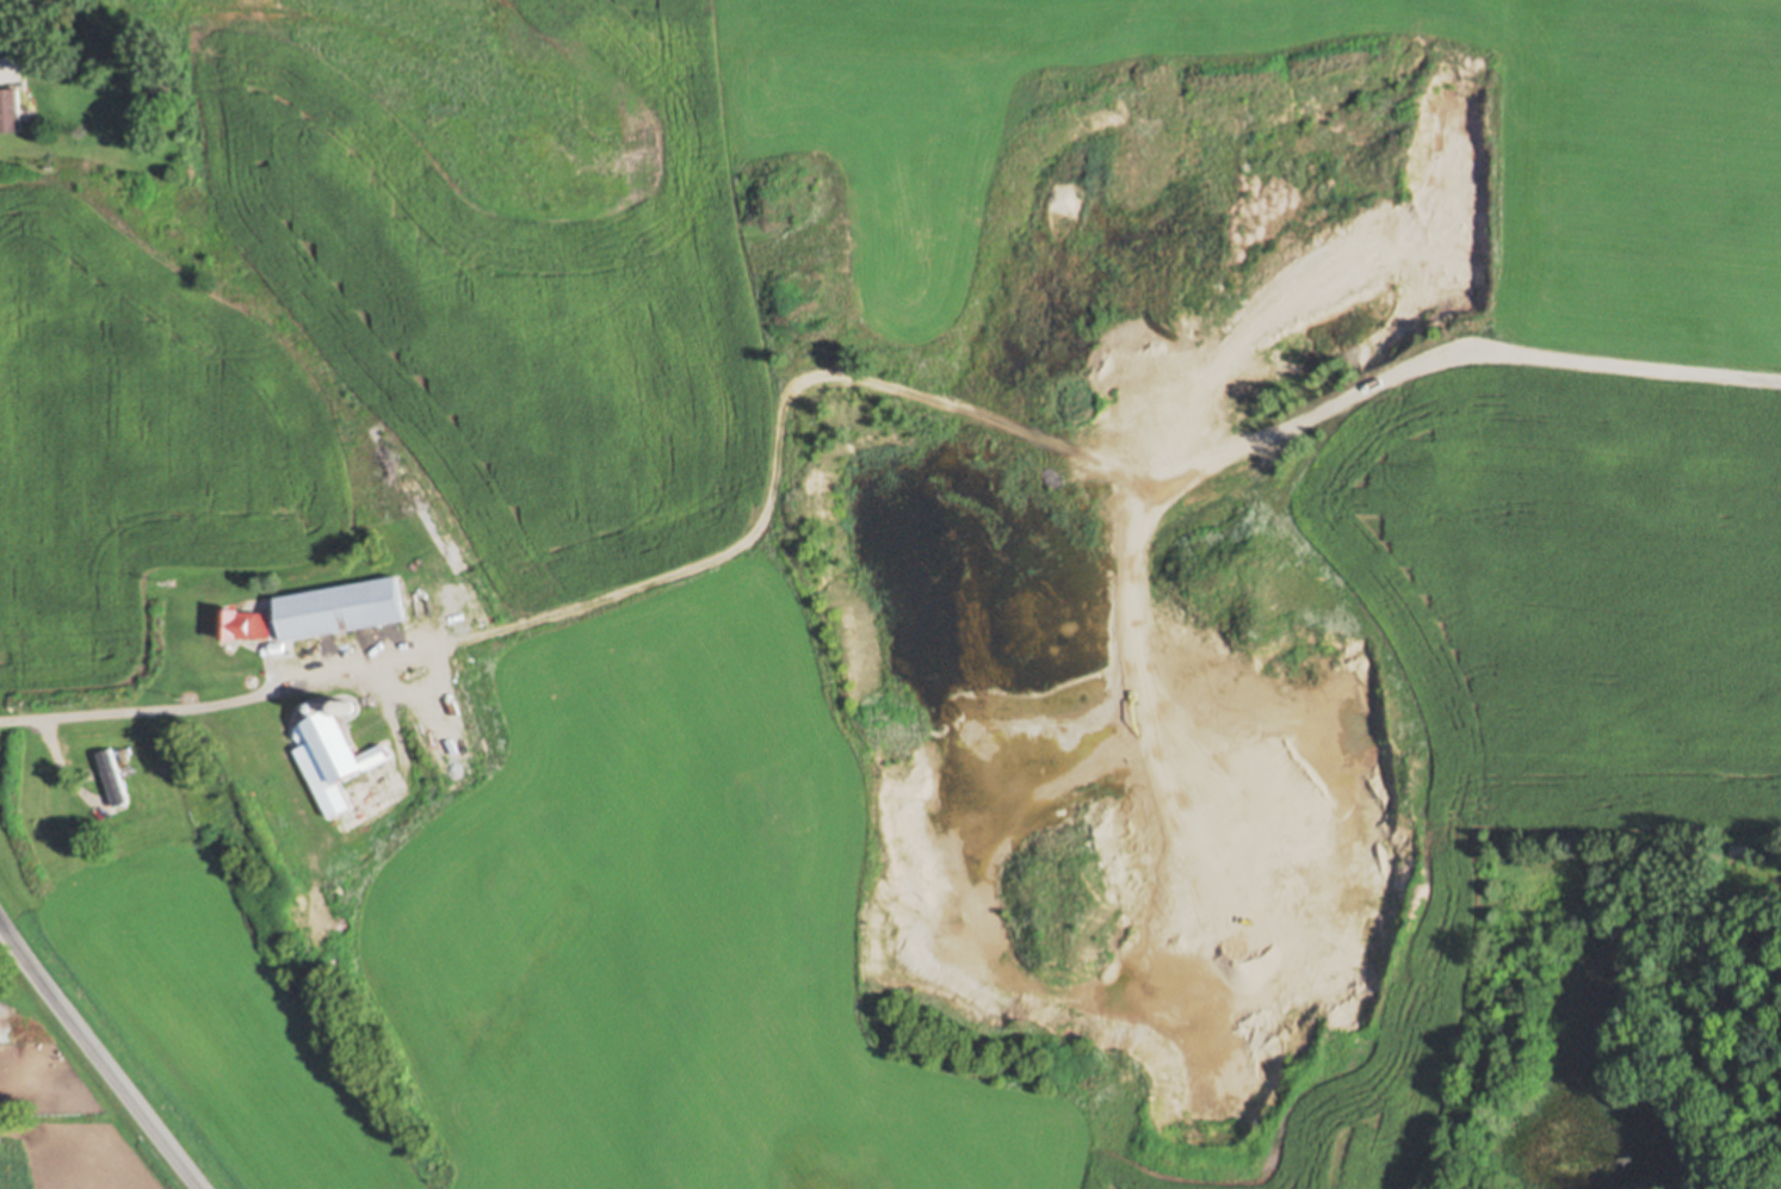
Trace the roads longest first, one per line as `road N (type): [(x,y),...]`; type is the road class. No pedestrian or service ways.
road 1 (residential): [(202,1188),(0,922)]

